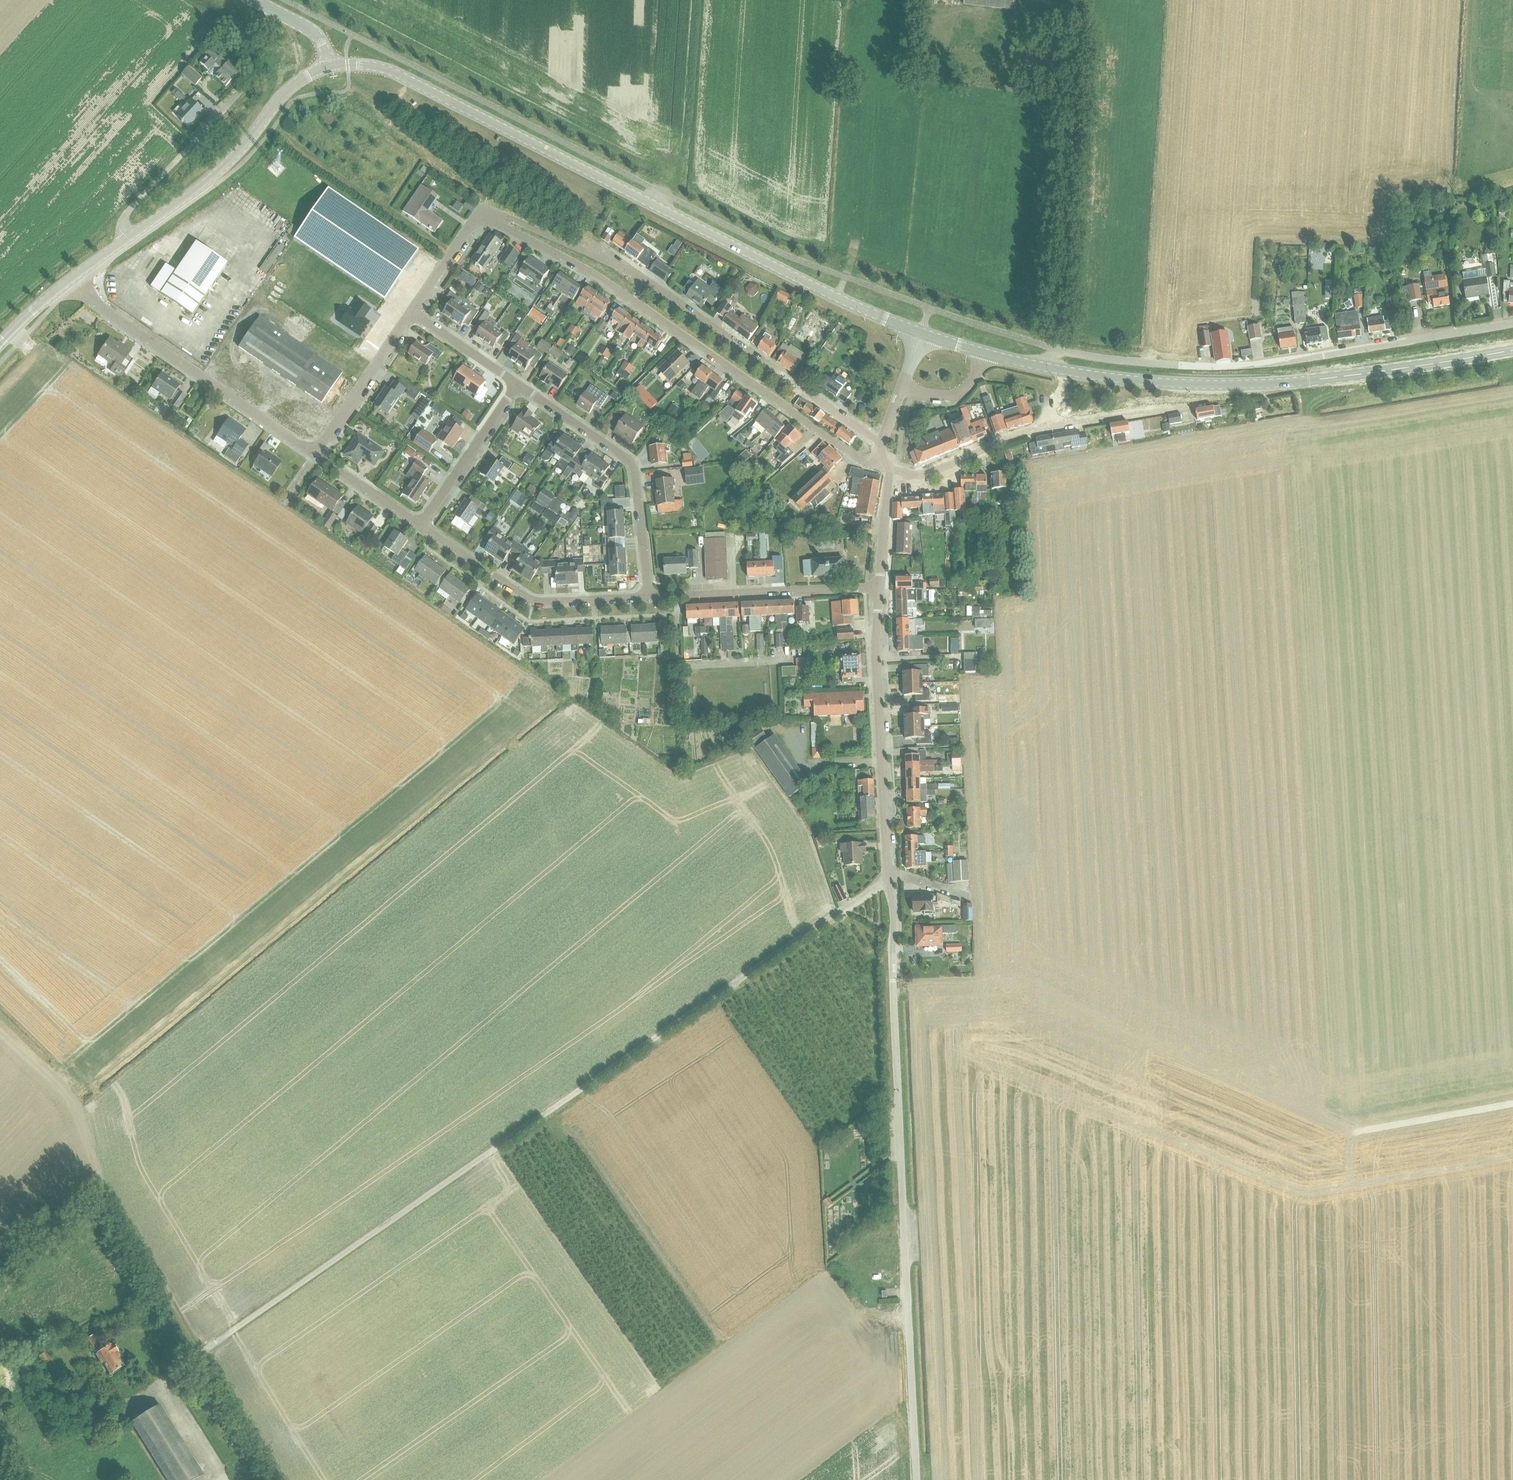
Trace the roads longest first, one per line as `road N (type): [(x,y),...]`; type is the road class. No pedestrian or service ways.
road 1 (secondary): [(920,333),(394,73),(329,67)]
road 2 (tertiary): [(917,1479),(889,869)]
road 3 (residential): [(1055,348),(1178,366),(1259,365),(1512,324)]
road 4 (secondary): [(1058,370),(1248,385),(1512,350)]
road 5 (residential): [(880,459),(854,456),(595,277),(501,224)]
road 6 (residential): [(884,442),(754,365),(604,255),(507,219),(501,224)]
road 7 (residential): [(889,469),(926,474),(1054,426),(1212,404)]
road 8 (residential): [(315,457),(69,281)]
road 9 (tertiary): [(889,869),(878,587)]
road 10 (residential): [(649,598),(634,469),(517,385)]
road 11 (secondary): [(127,239),(216,174),(299,82),(329,67)]
road 12 (residential): [(649,598),(533,604),(422,526)]
road 13 (residential): [(878,587),(649,598)]
road 14 (residential): [(127,239),(123,224),(134,205),(254,75)]
road 15 (residential): [(315,457),(412,315)]
road 16 (residential): [(422,526),(517,385)]
road 17 (residential): [(412,315),(471,225),(501,224)]
road 18 (residential): [(422,526),(315,457)]
road 19 (residential): [(517,385),(412,315)]

